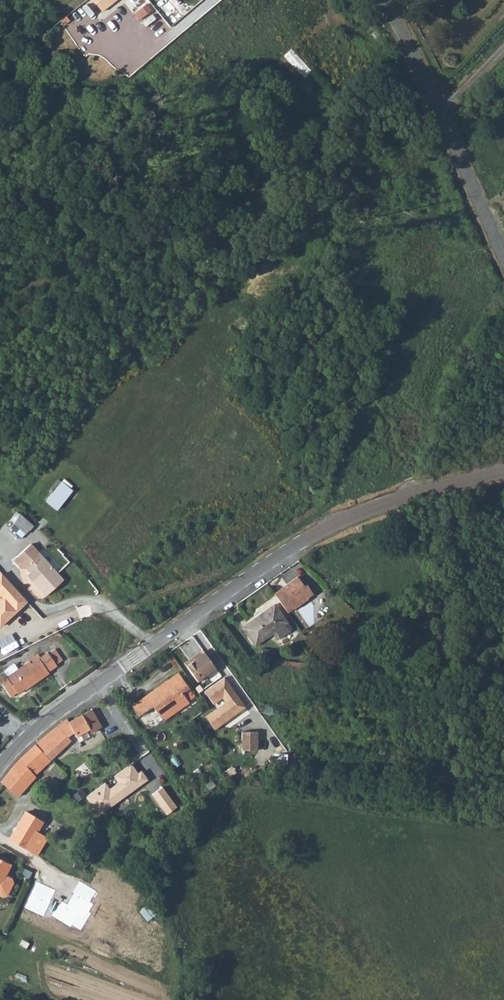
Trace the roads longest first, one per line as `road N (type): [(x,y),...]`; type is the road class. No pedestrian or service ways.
road 1 (tertiary): [(503,473),(389,502),(284,553),(62,708),(0,766)]
road 2 (tertiary): [(439,108),(503,261)]
road 3 (tertiary): [(386,0),(439,108)]

